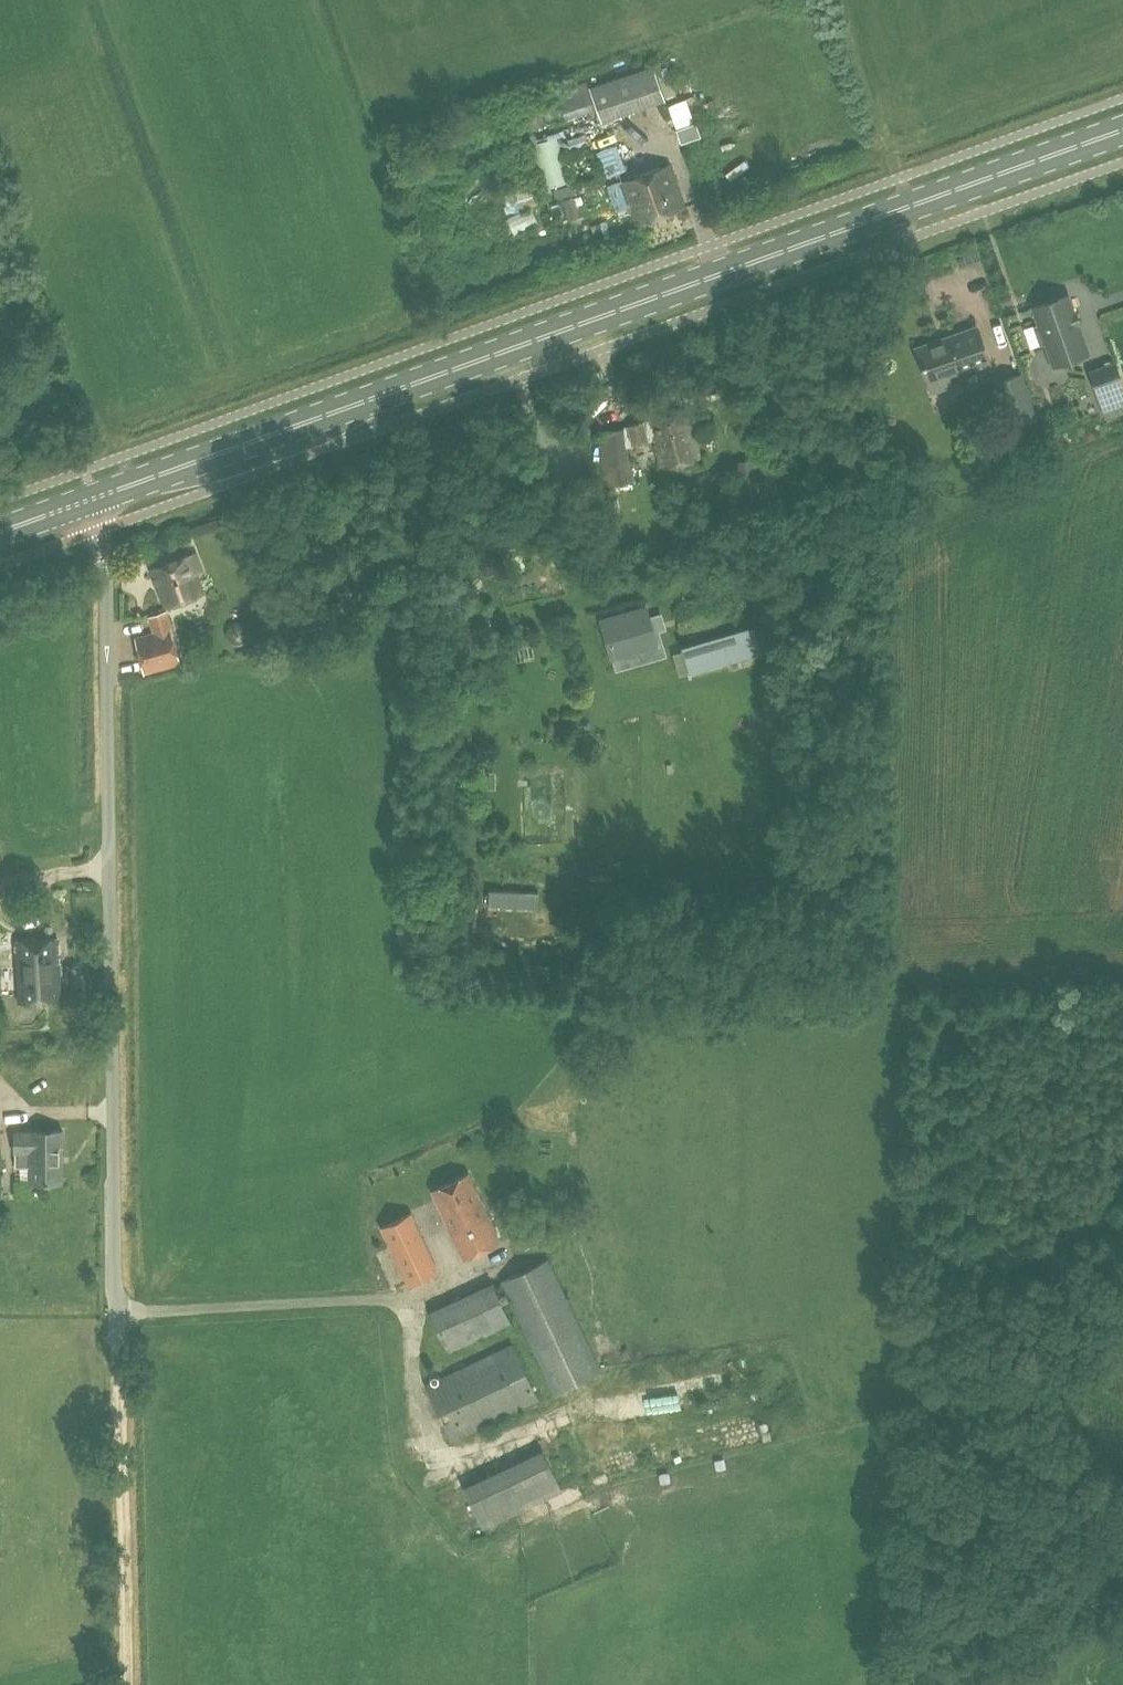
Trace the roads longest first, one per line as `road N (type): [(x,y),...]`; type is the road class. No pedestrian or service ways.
road 1 (primary): [(0,538),(1122,134)]
road 2 (track): [(124,1313),(130,1684)]

